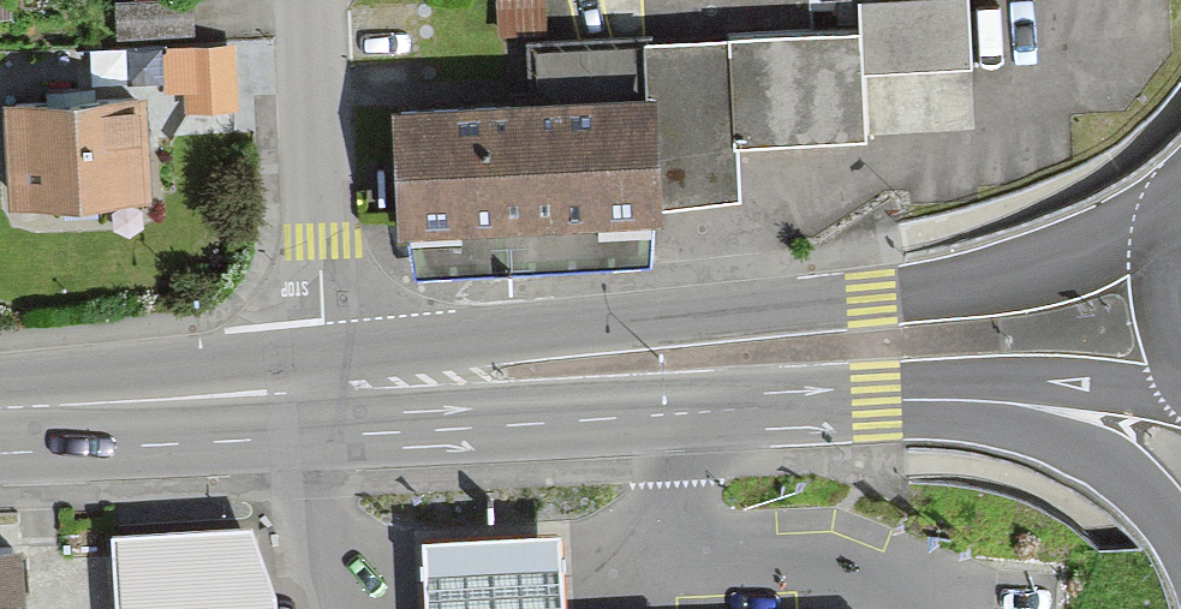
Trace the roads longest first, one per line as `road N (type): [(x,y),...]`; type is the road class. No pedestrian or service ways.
road 1 (primary): [(1180,228),(961,283),(487,335),(389,358),(322,387)]
road 2 (primary): [(322,387),(445,412),(878,392)]
road 3 (residential): [(308,0),(322,387)]
road 4 (motorway): [(878,392),(927,416),(1068,442),(1139,486),(1180,541)]
road 5 (primary): [(0,411),(322,387)]
road 6 (primary): [(878,392),(1180,377)]

